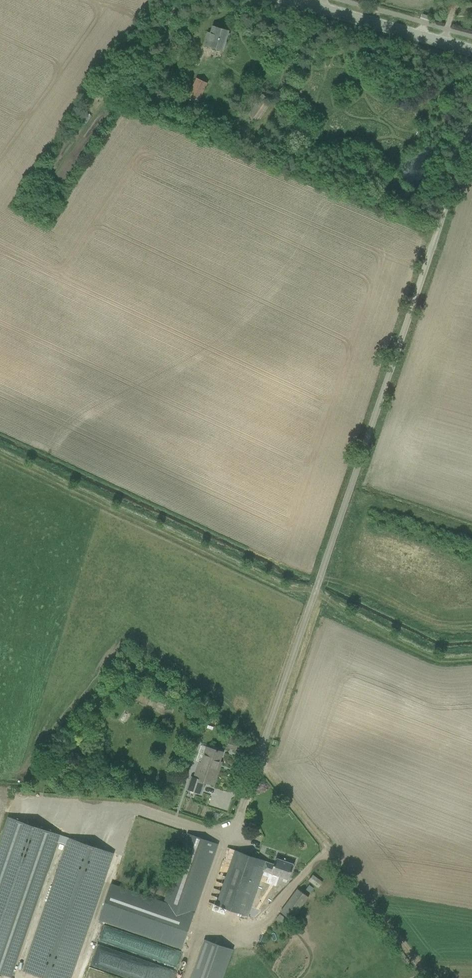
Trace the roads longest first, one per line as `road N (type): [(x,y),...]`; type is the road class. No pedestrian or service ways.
road 1 (unclassified): [(240,815),(471,126)]
road 2 (track): [(259,760),(430,977)]
road 3 (secondary): [(471,50),(291,0)]

